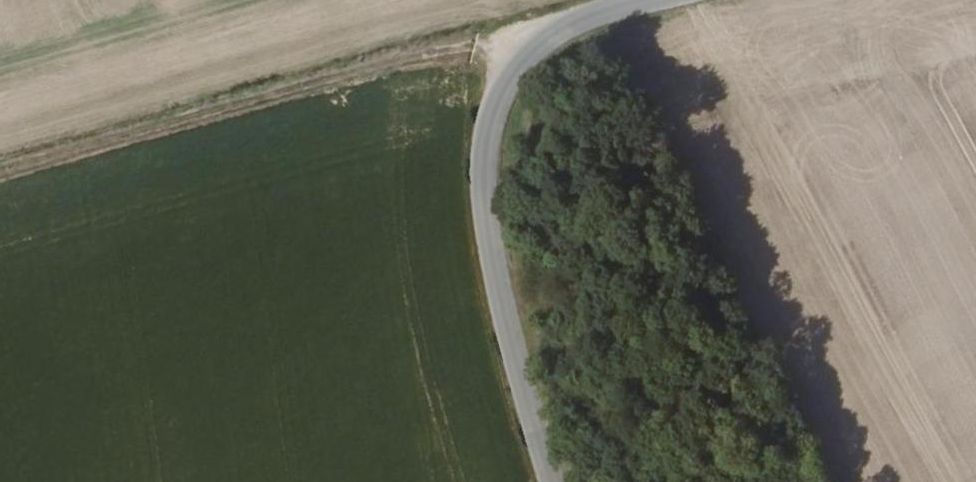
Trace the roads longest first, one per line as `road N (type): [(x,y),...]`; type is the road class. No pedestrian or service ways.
road 1 (track): [(0,175),(566,23)]
road 2 (unclassified): [(540,481),(495,332),(474,210),(478,119),(505,68),(566,23),(639,0)]

